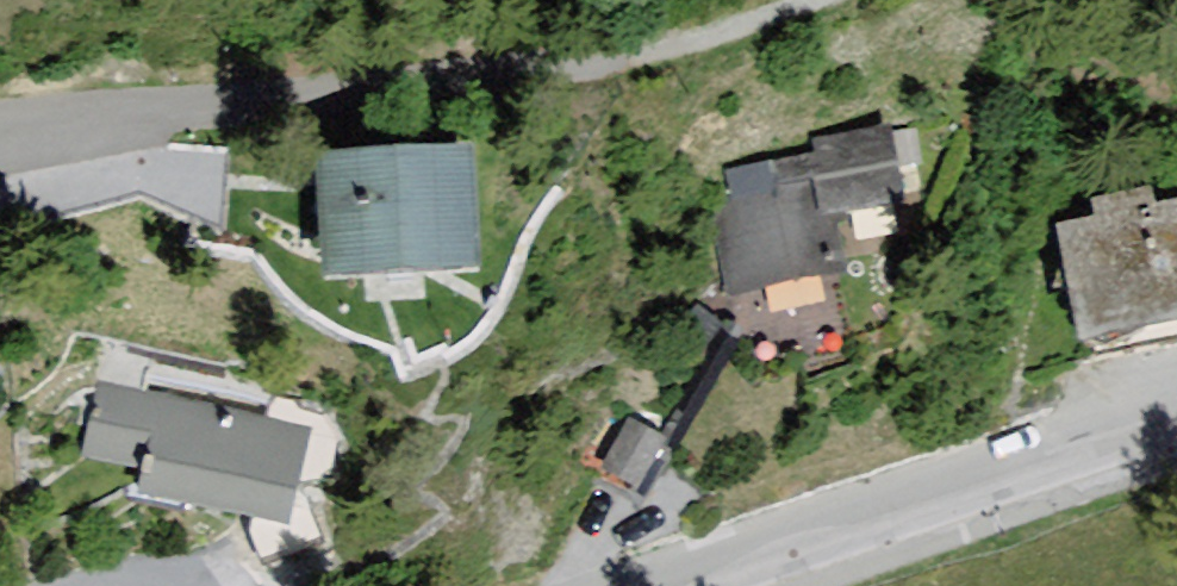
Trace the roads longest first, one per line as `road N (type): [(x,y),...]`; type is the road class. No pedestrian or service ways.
road 1 (track): [(836,0),(590,69),(313,94),(199,113)]
road 2 (residential): [(701,585),(1176,426)]
road 3 (residential): [(0,145),(199,113)]

